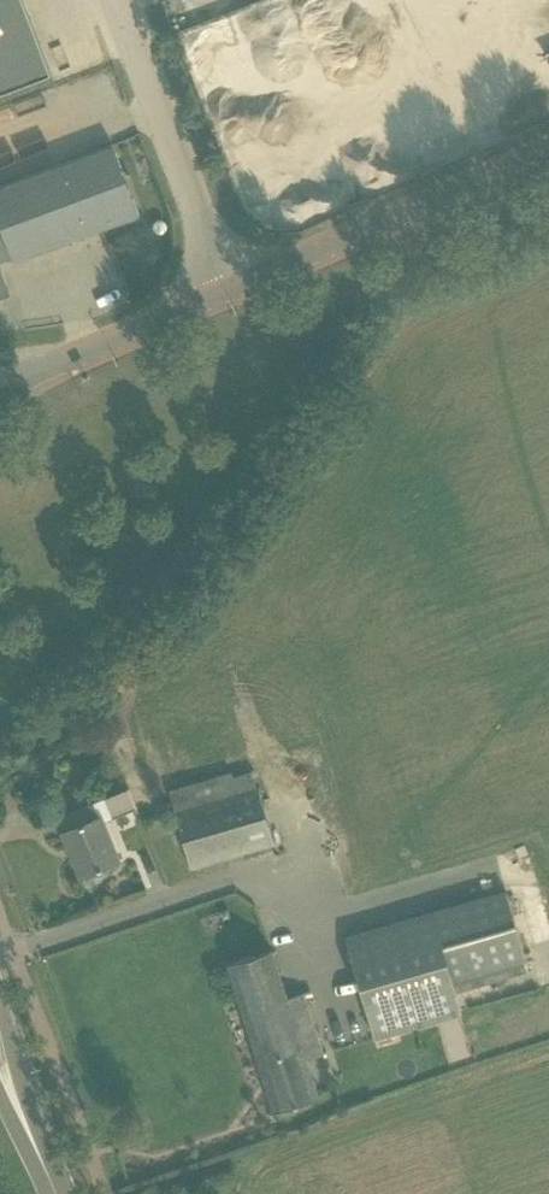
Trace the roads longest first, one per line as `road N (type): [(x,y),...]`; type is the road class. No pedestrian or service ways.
road 1 (tertiary): [(229,291),(548,148)]
road 2 (unclassified): [(229,291),(124,0)]
road 3 (tertiary): [(5,384),(229,291)]
road 4 (secondary): [(27,1131),(0,1003)]

